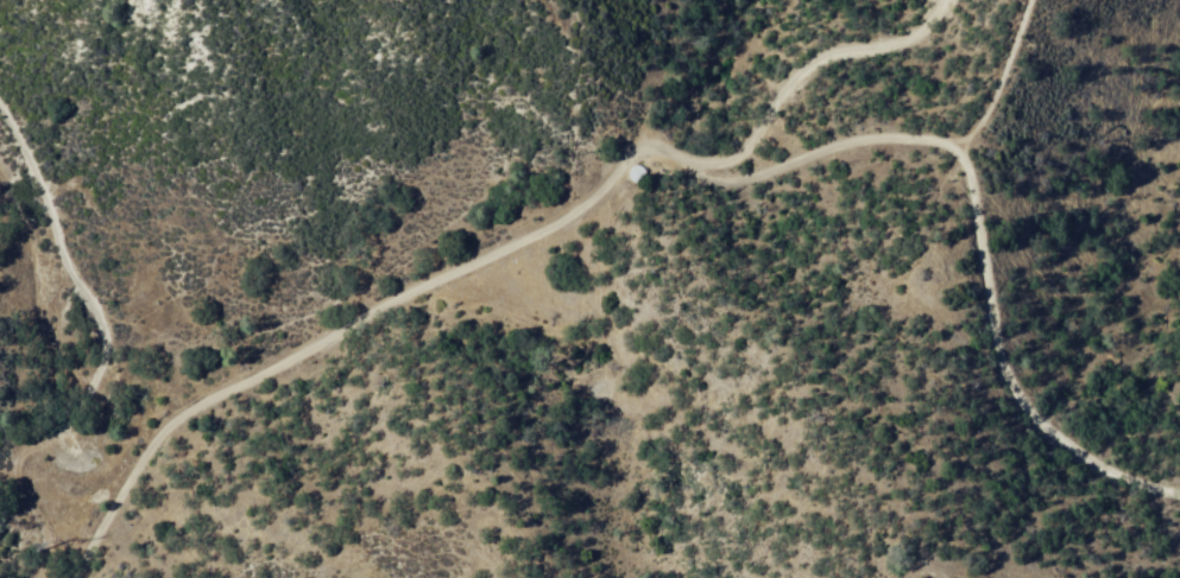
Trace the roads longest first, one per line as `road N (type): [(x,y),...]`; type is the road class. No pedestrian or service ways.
road 1 (track): [(81,577),(143,464),(183,415),(549,226),(589,201),(641,144),(661,144),(682,158),(736,155),(753,141),(806,52),(839,42),(919,40),(950,0)]
road 2 (track): [(1179,490),(1083,452),(1018,389),(995,326),(970,173),(947,138),(852,134),(718,179),(682,158)]
road 3 (track): [(0,127),(61,241),(120,382),(157,443)]

